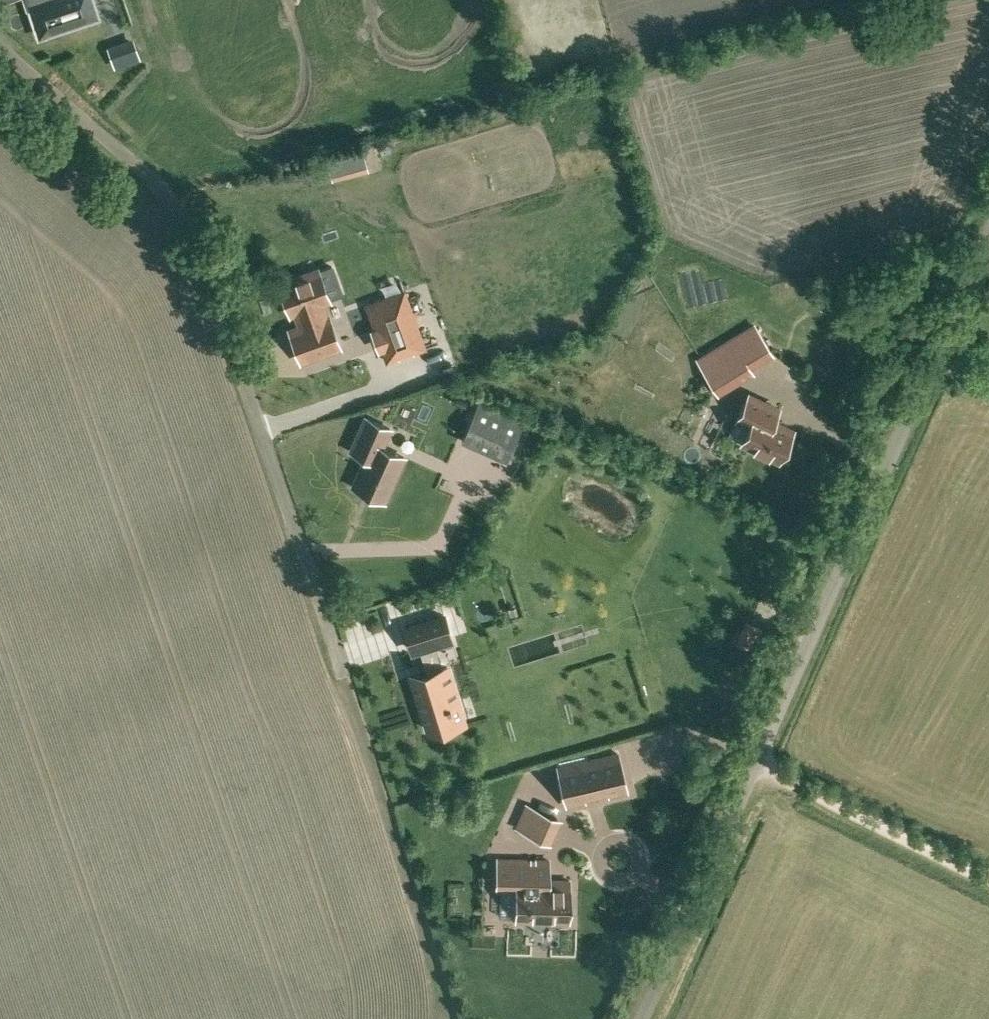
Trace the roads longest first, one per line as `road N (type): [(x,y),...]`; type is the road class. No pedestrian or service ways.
road 1 (unclassified): [(641,1018),(988,234)]
road 2 (unclassified): [(0,46),(129,158),(181,215),(242,361),(326,608)]
road 3 (track): [(326,608),(451,1018)]
road 4 (track): [(750,763),(988,880)]

